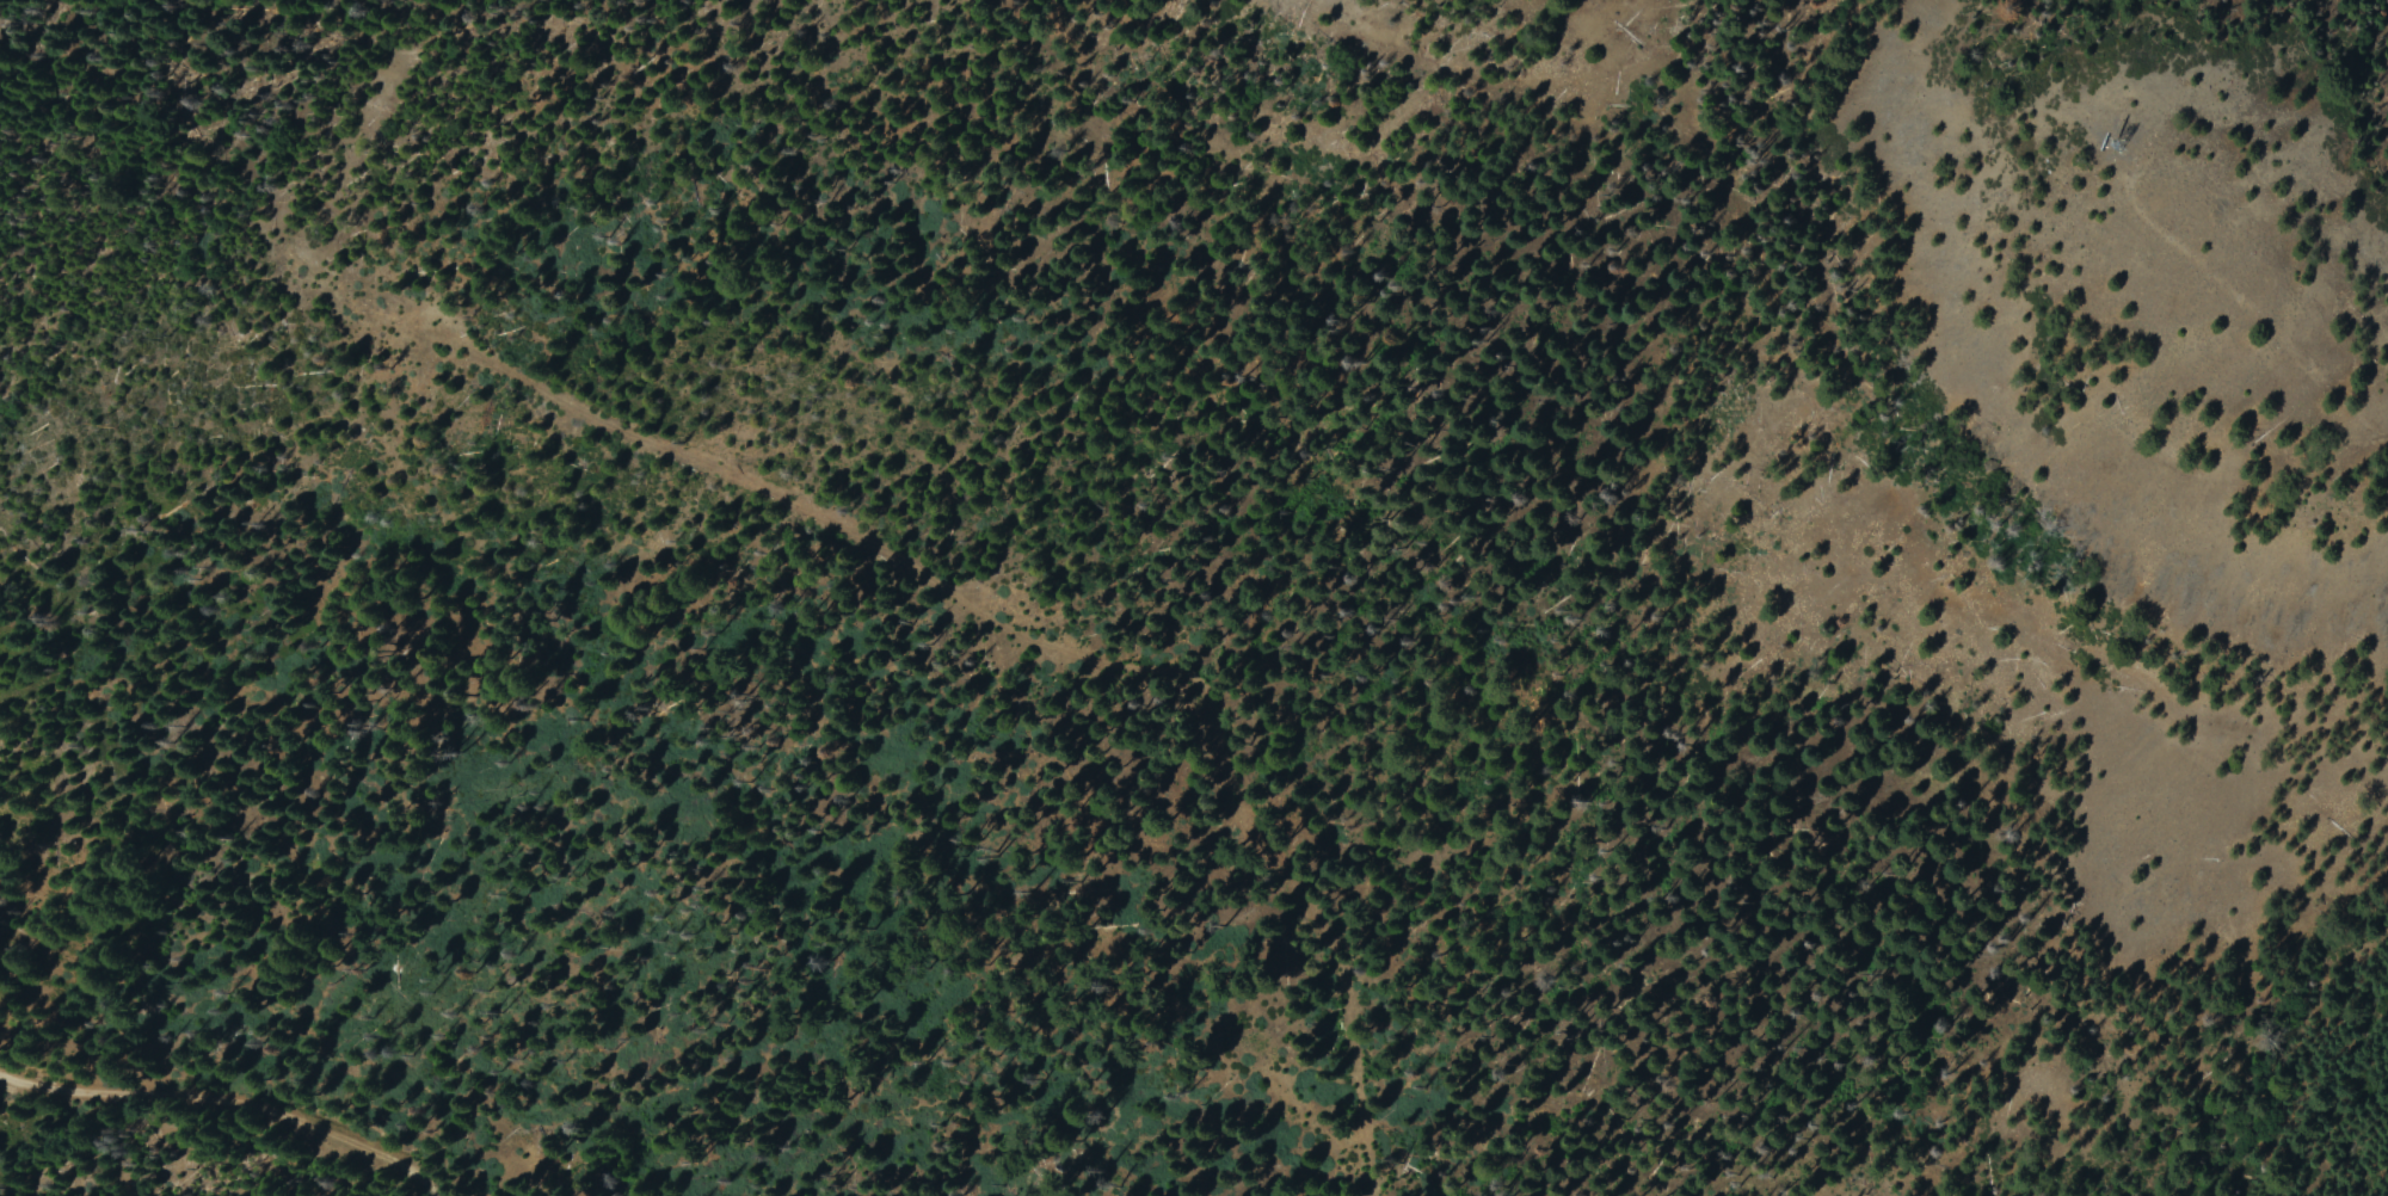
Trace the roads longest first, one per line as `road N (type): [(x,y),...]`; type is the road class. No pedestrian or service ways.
road 1 (track): [(1373,1195),(1370,1103),(1330,905),(1253,790),(1199,667),(1048,641),(808,510),(676,452),(319,273)]
road 2 (residential): [(0,1073),(59,1091),(253,1103),(369,1149),(417,1173),(441,1195)]

